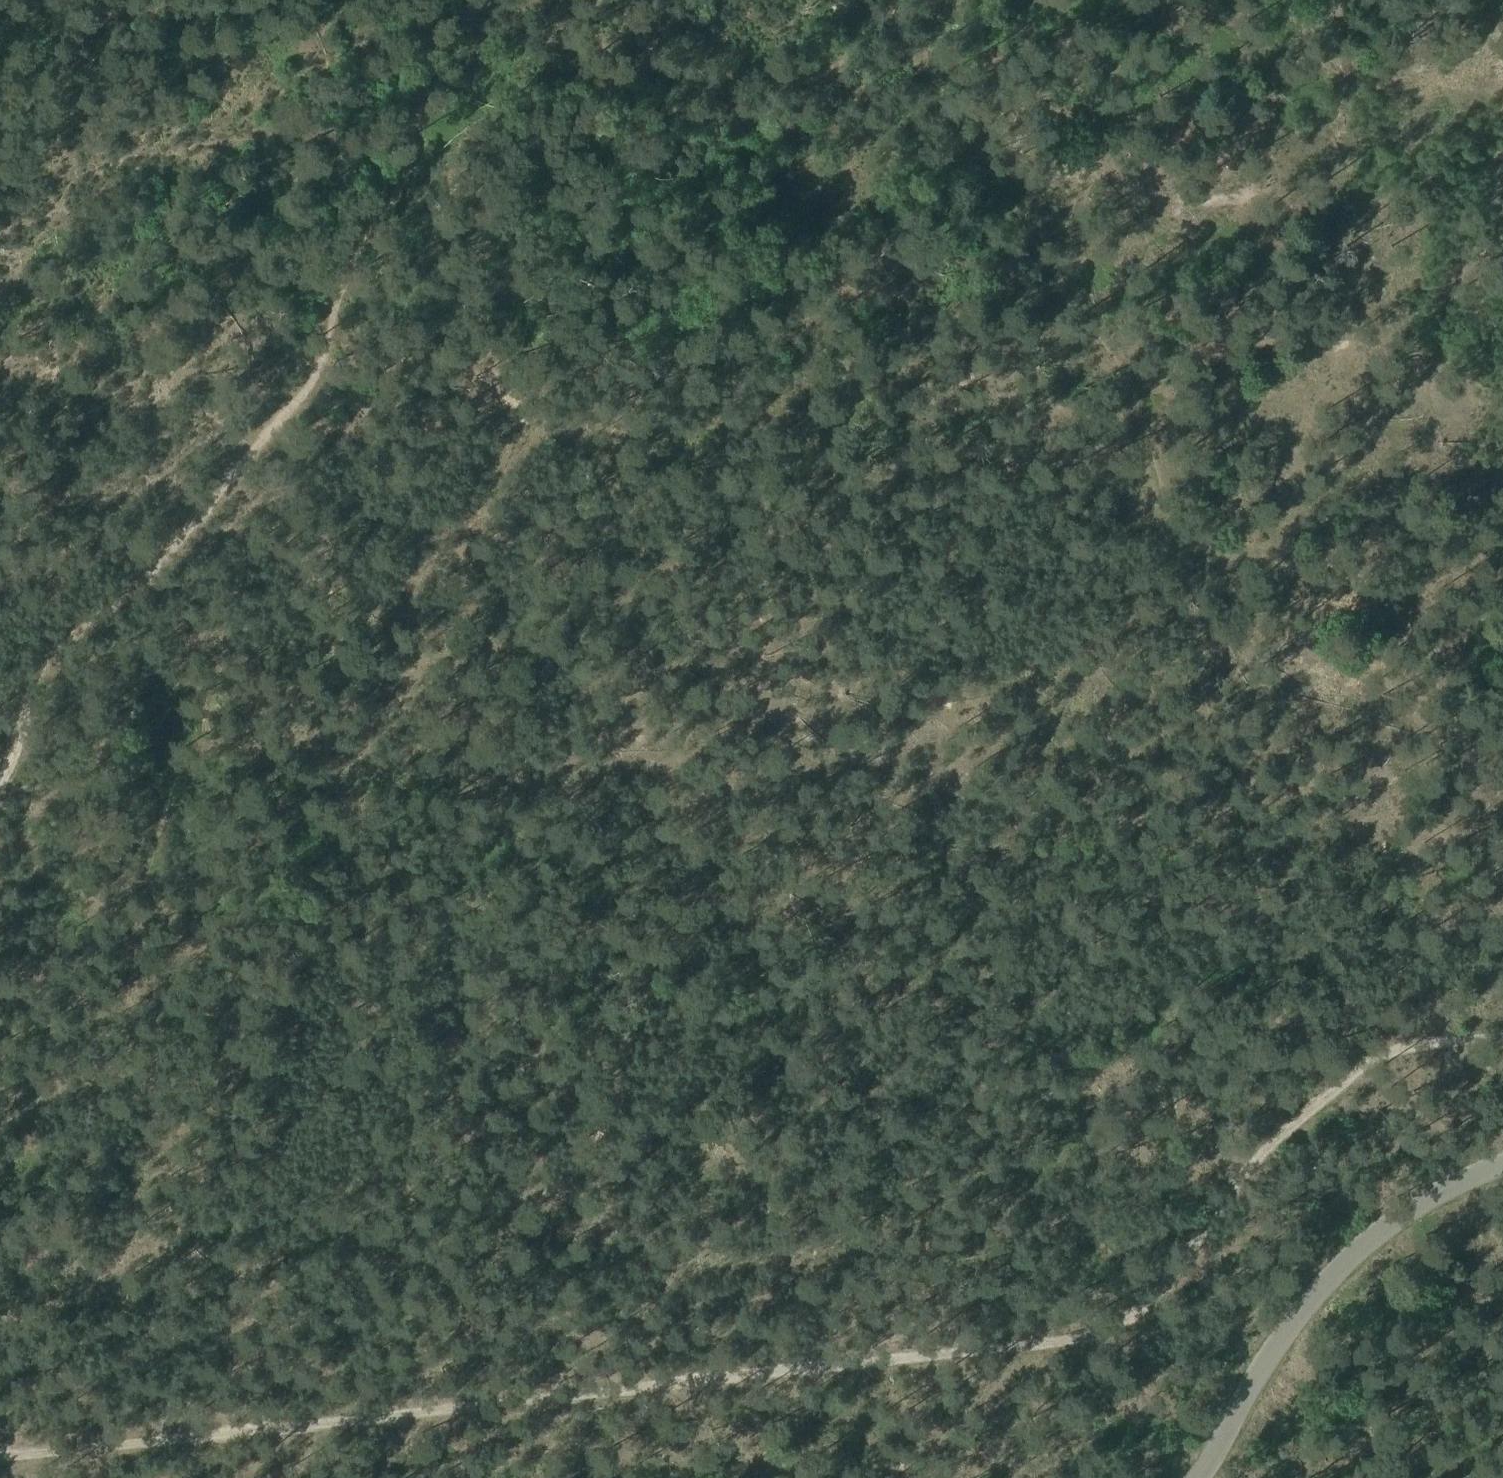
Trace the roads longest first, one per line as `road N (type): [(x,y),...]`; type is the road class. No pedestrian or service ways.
road 1 (track): [(0,1458),(1079,1339),(1142,1313),(1242,1173),(1295,1115),(1359,1065),(1421,1038),(1502,1034)]
road 2 (unclassified): [(1201,1477),(1307,1300),(1358,1248),(1443,1190),(1502,1166)]

